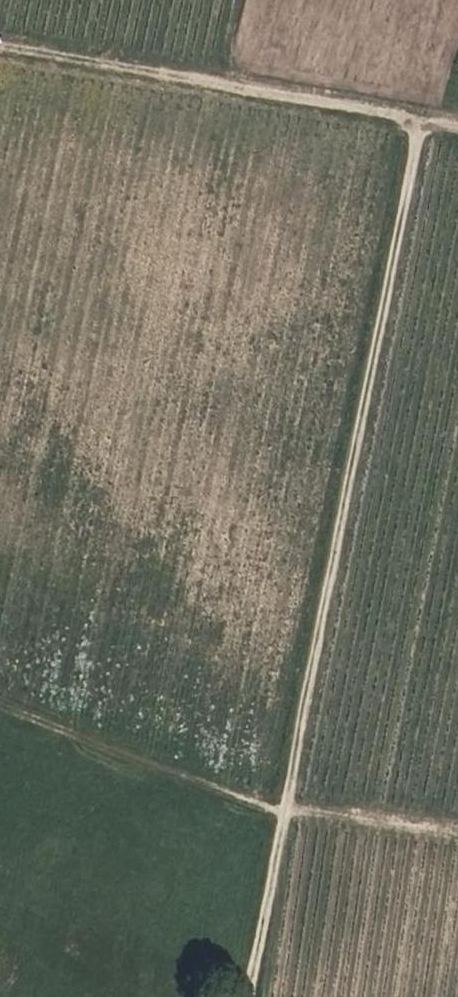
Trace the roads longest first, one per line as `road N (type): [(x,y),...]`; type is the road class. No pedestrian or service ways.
road 1 (track): [(257,996),(311,672),(425,119),(0,51)]
road 2 (track): [(0,703),(287,813),(457,834)]
road 3 (track): [(298,99),(259,73),(241,50),(241,0)]

